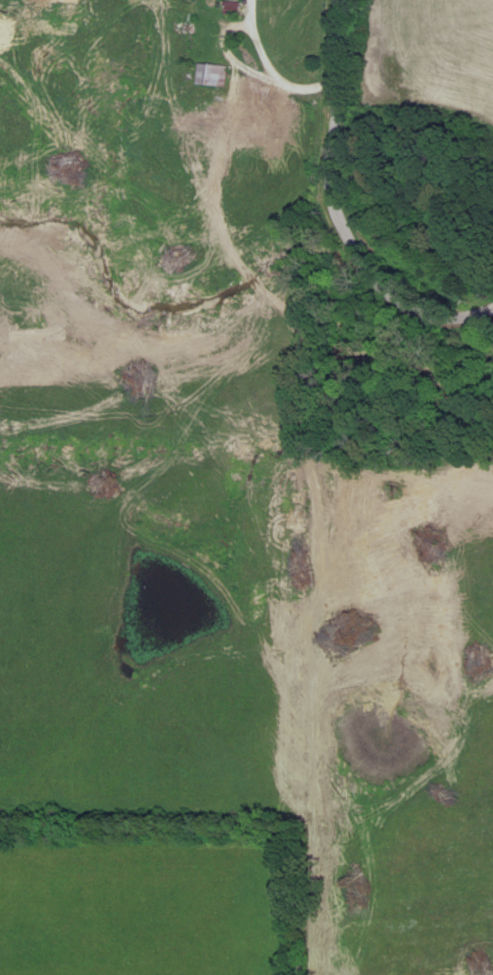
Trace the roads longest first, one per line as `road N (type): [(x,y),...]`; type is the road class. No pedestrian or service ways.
road 1 (residential): [(357,255),(326,191),(336,0)]
road 2 (residential): [(492,304),(431,315),(385,292),(357,255)]

